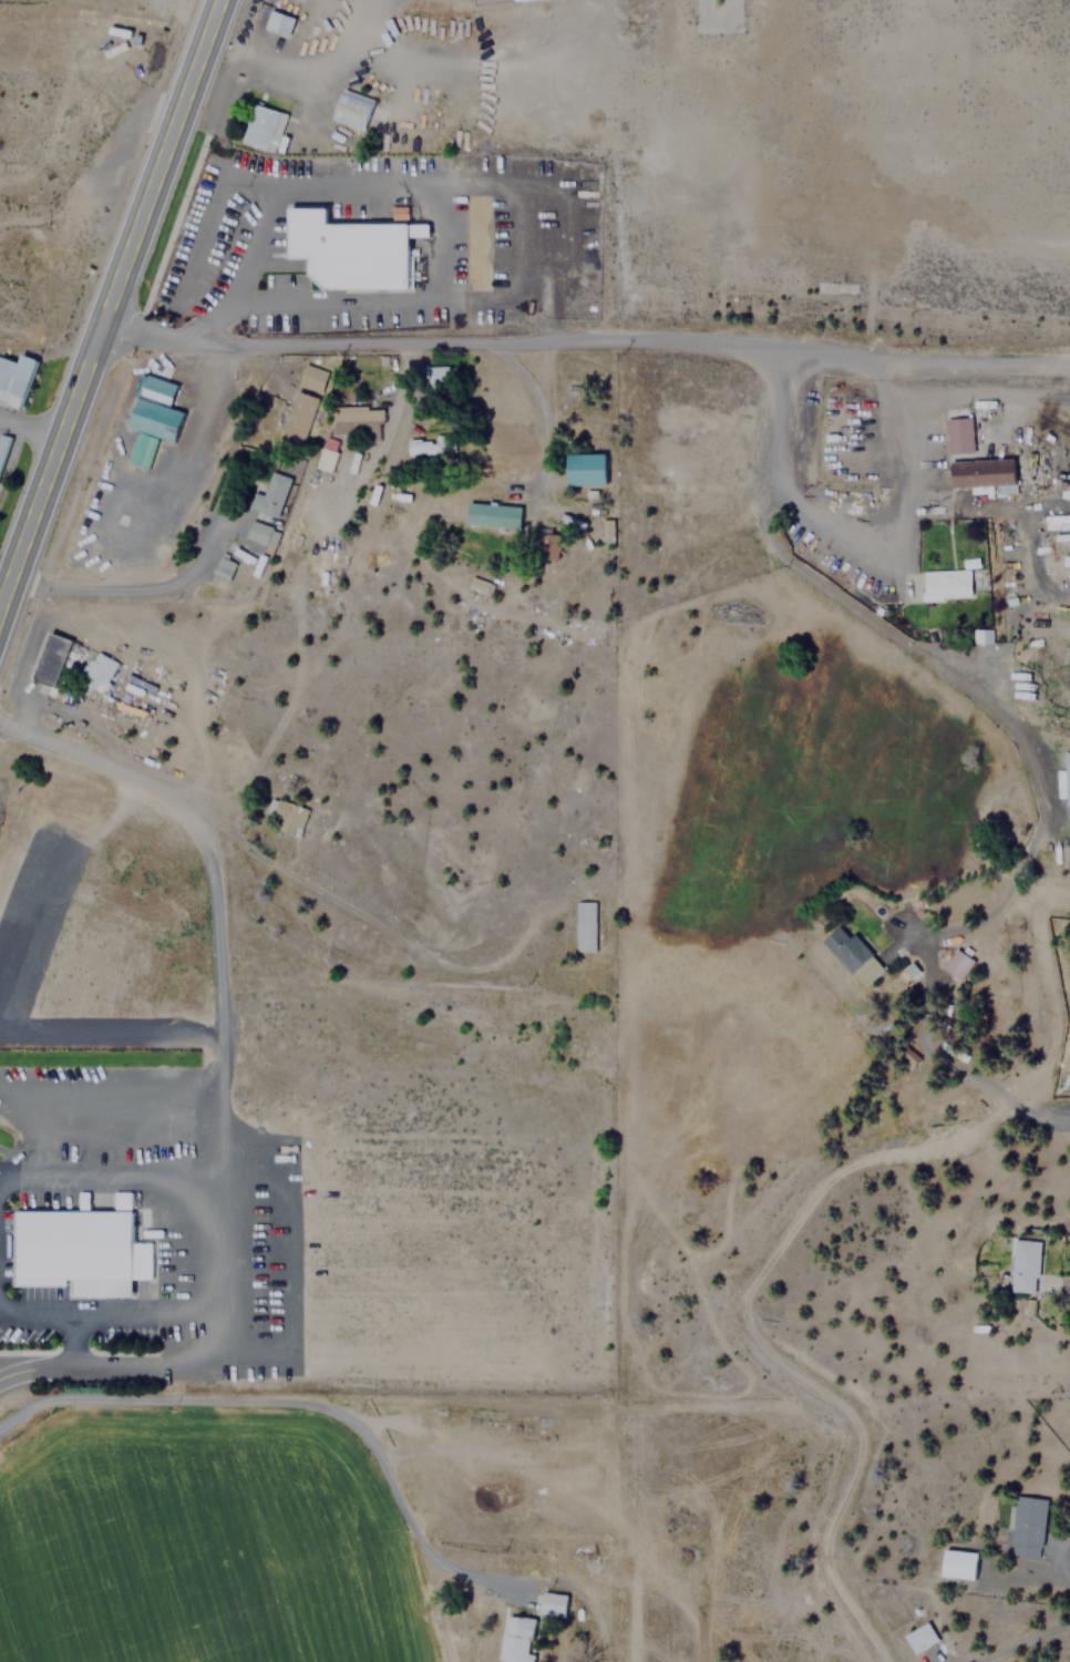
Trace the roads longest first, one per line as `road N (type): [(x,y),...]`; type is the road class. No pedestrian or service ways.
road 1 (residential): [(105,336),(208,345),(658,340),(1069,366)]
road 2 (residential): [(918,935),(982,927),(1008,897),(1043,803),(1035,759),(989,696),(785,550),(770,499),(780,392),(770,369),(744,346)]
road 3 (residential): [(0,719),(187,808),(208,829),(220,869),(226,1078),(212,1188),(214,1352)]
road 4 (trunk): [(0,629),(227,0)]
road 5 (residential): [(214,1352),(194,1366),(19,1372),(0,1381)]

